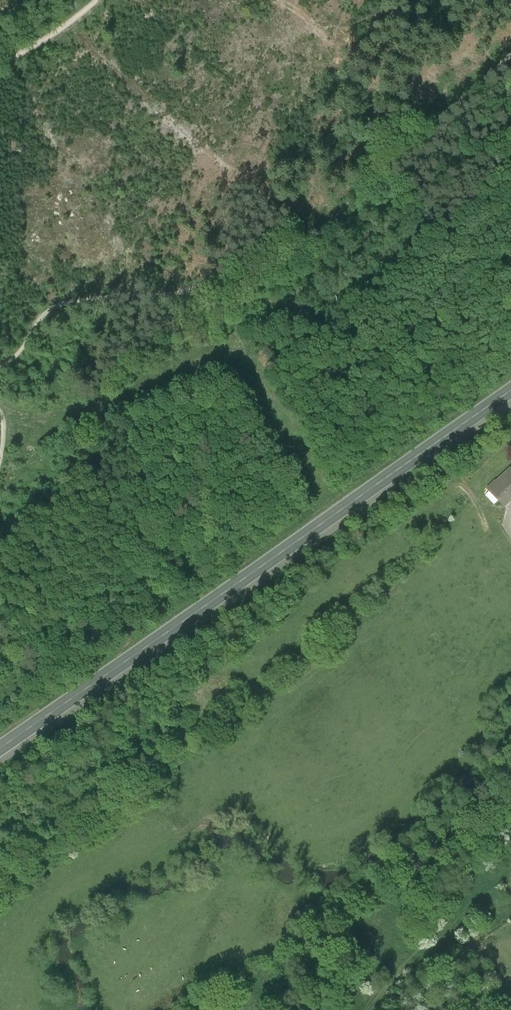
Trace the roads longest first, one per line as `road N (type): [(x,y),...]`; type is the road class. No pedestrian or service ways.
road 1 (track): [(0,369),(62,304),(259,280),(510,56)]
road 2 (primary): [(510,392),(0,749)]

